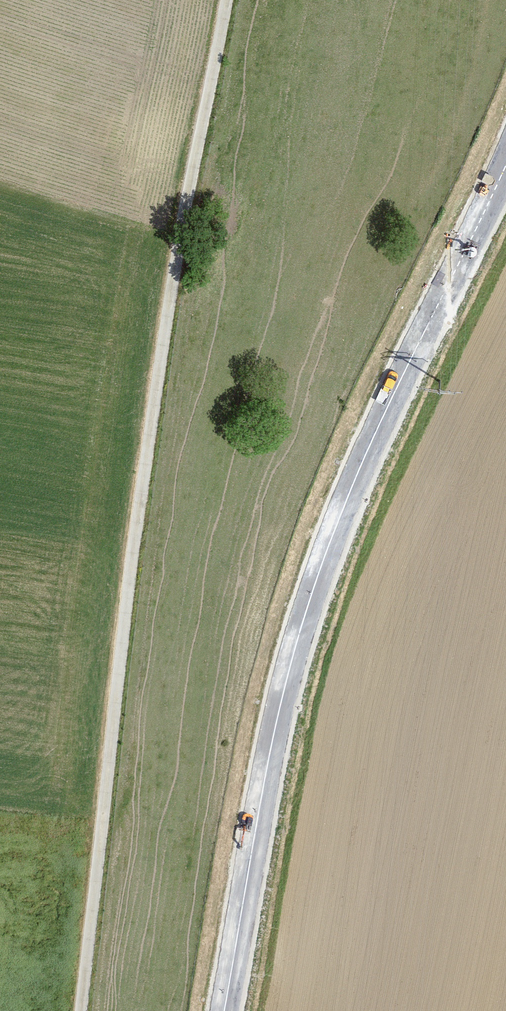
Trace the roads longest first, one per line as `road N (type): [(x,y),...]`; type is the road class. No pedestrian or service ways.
road 1 (unclassified): [(224,0),(183,210),(78,1010)]
road 2 (secondary): [(505,164),(403,366),(299,627),(221,1010)]

